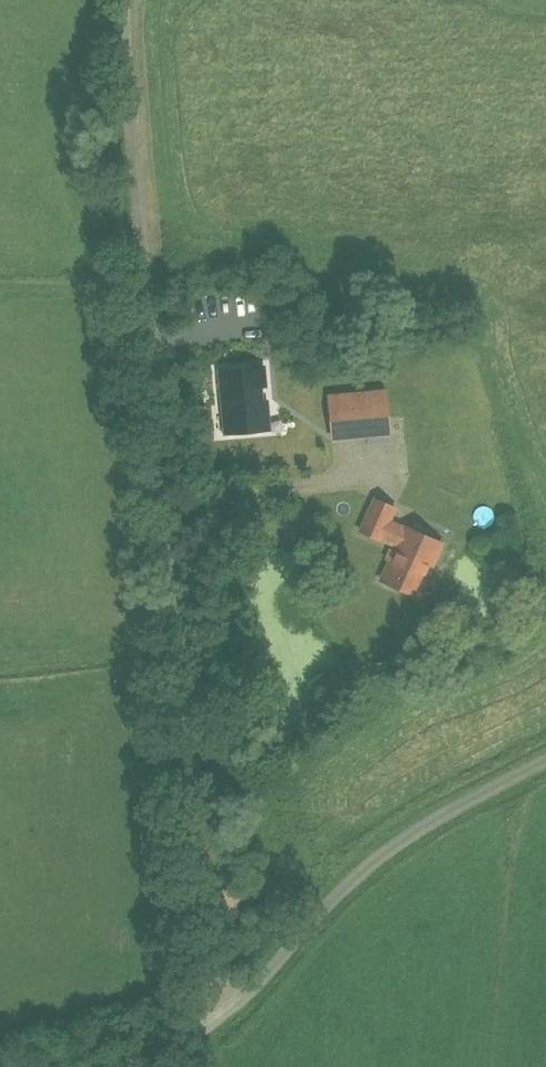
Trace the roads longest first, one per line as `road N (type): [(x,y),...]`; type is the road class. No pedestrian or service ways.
road 1 (unclassified): [(116,1066),(220,1016),(354,876),(433,817),(545,760)]

